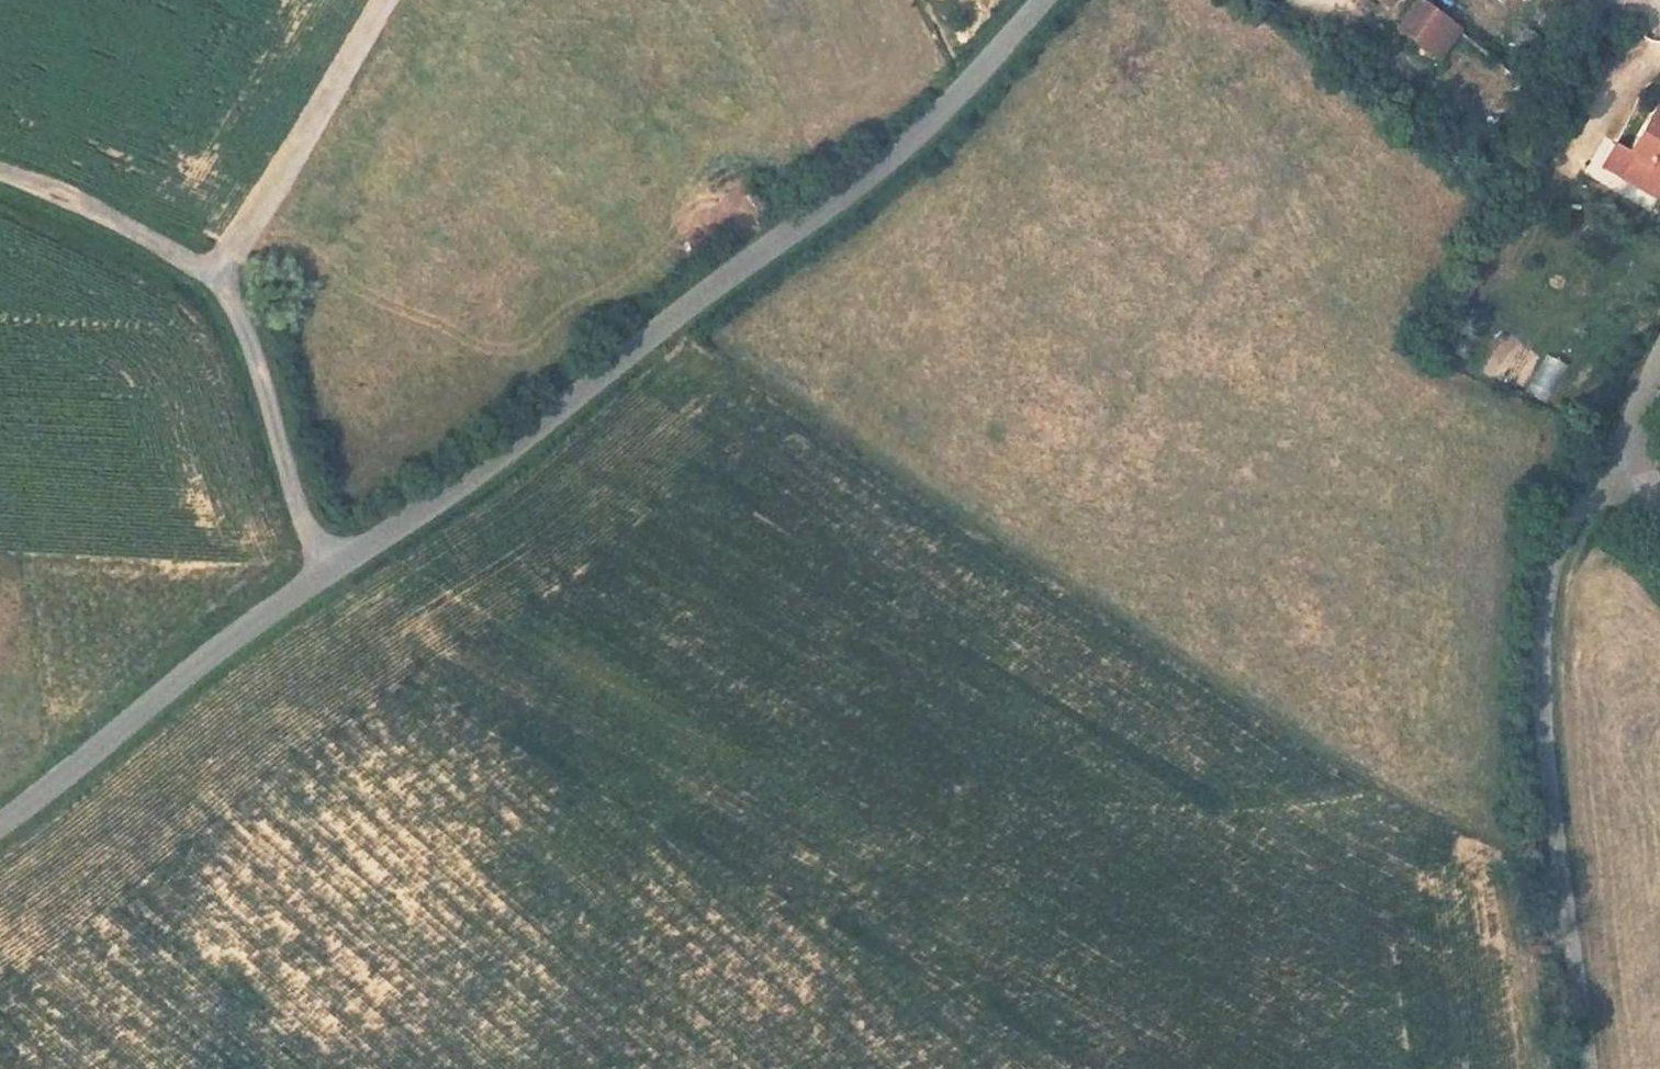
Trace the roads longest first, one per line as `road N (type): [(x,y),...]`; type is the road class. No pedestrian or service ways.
road 1 (unclassified): [(1045,0),(923,132),(446,499),(325,569),(0,823)]
road 2 (unclassified): [(1624,460),(1589,501),(1561,558),(1546,632),(1545,737),(1590,1068)]
road 3 (track): [(0,181),(57,202),(206,279)]

